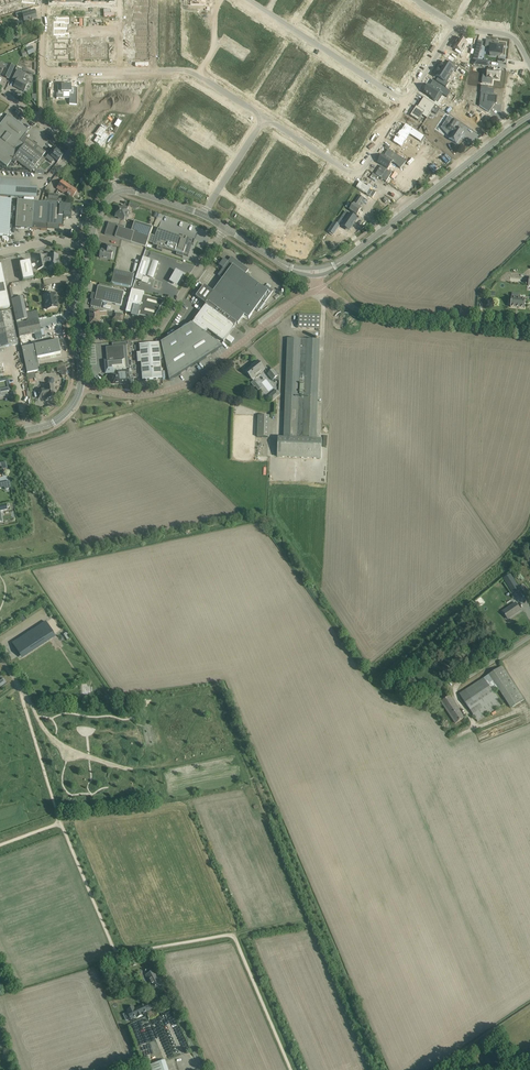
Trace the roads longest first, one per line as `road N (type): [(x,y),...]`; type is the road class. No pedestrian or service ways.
road 1 (unclassified): [(86,389),(138,396),(190,382),(319,287)]
road 2 (tertiary): [(340,262),(529,116)]
road 3 (unclassified): [(529,329),(362,312),(319,287)]
road 4 (unclassified): [(79,339),(160,328),(225,227)]
road 5 (residential): [(119,0),(119,71),(40,71),(40,119)]
road 6 (residential): [(242,0),(400,103)]
road 7 (residential): [(218,193),(286,232),(331,162)]

